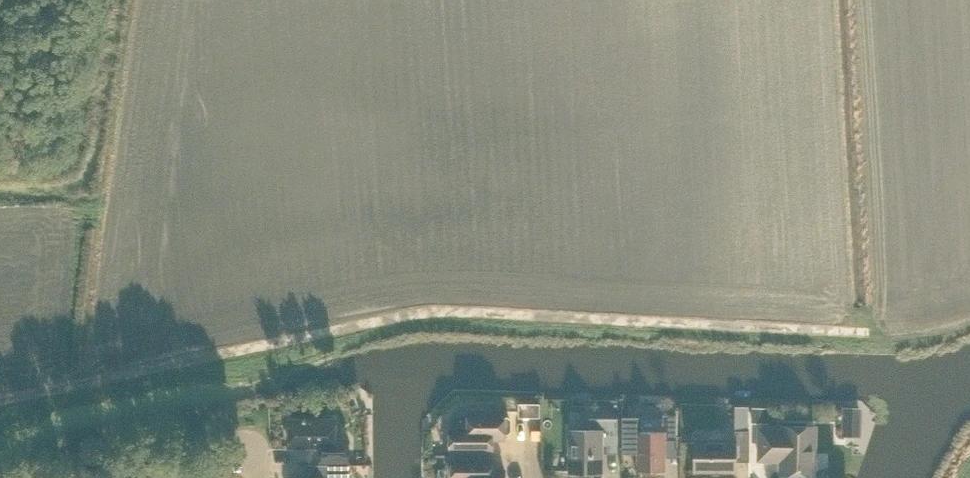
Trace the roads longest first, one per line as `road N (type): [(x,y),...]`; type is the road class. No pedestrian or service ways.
road 1 (track): [(0,399),(405,315),(858,332)]

